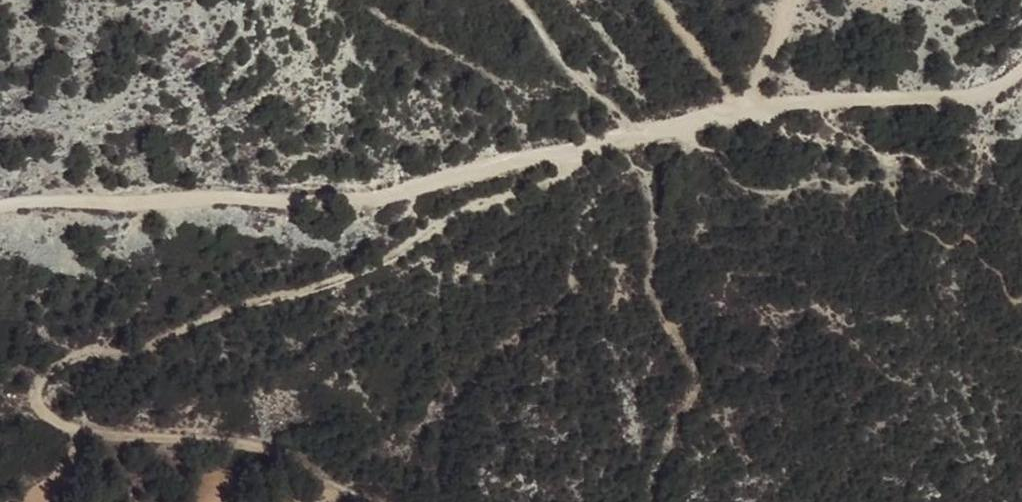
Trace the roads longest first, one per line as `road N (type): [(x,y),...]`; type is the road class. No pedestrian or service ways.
road 1 (track): [(0,212),(216,197),(364,203),(746,107),(985,94),(1021,69)]
road 2 (track): [(574,151),(561,177),(429,227),(361,272),(156,343),(67,360),(42,381),(43,411),(54,420),(116,433),(274,440),(343,488),(388,501)]

